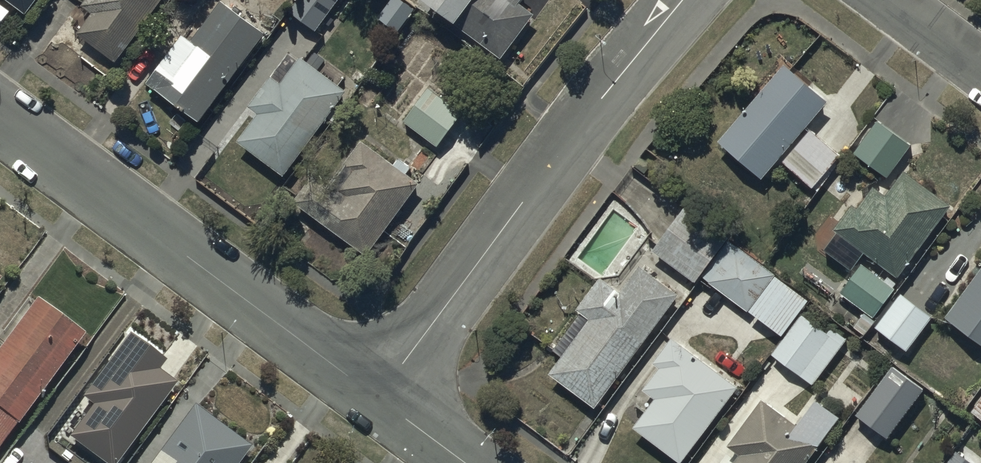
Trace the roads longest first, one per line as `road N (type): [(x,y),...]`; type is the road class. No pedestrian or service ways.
road 1 (unclassified): [(686,0),(375,396)]
road 2 (unclassified): [(0,118),(375,396)]

